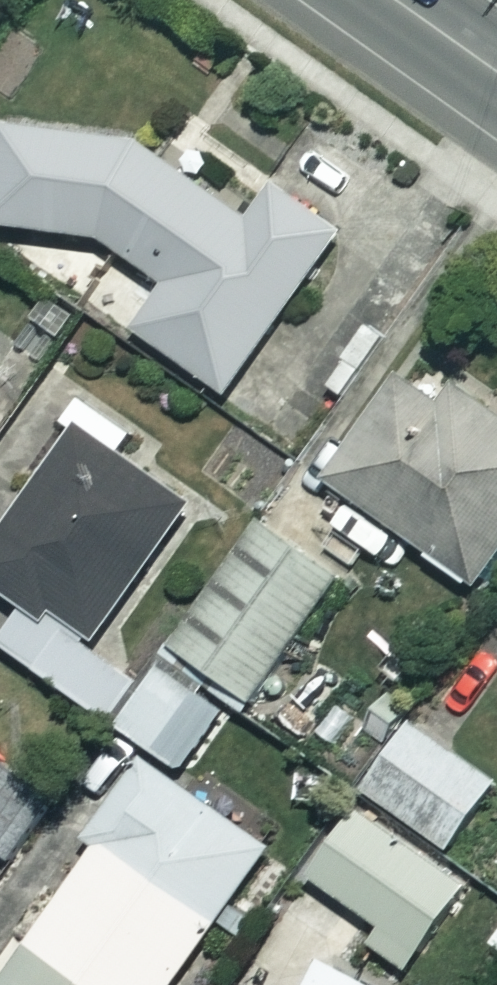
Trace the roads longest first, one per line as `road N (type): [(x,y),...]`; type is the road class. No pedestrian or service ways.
road 1 (tertiary): [(496,71),(397,0)]

